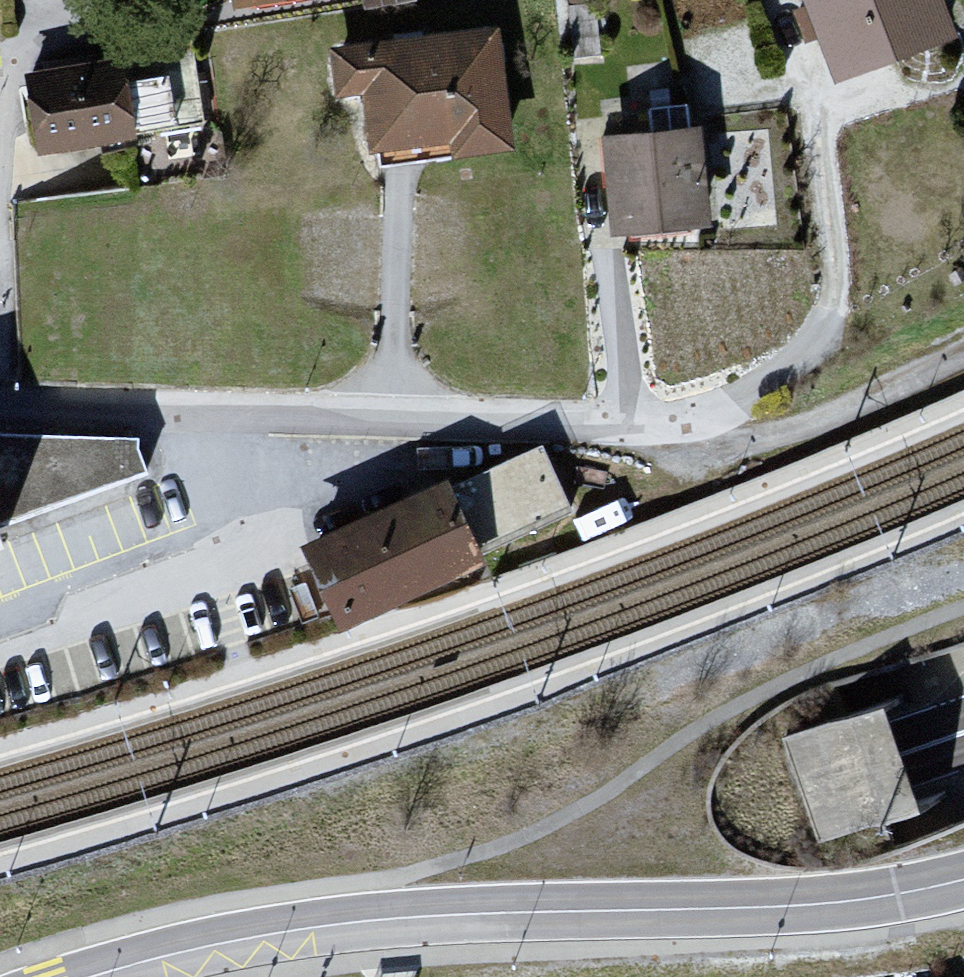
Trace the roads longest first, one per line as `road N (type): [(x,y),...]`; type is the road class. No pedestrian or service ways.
road 1 (unclassified): [(90,976),(228,942),(372,920),(784,906),(963,880)]
road 2 (primary): [(316,976),(963,732)]
road 3 (residential): [(0,403),(668,428)]
road 4 (track): [(963,350),(809,427),(766,435),(668,428)]

